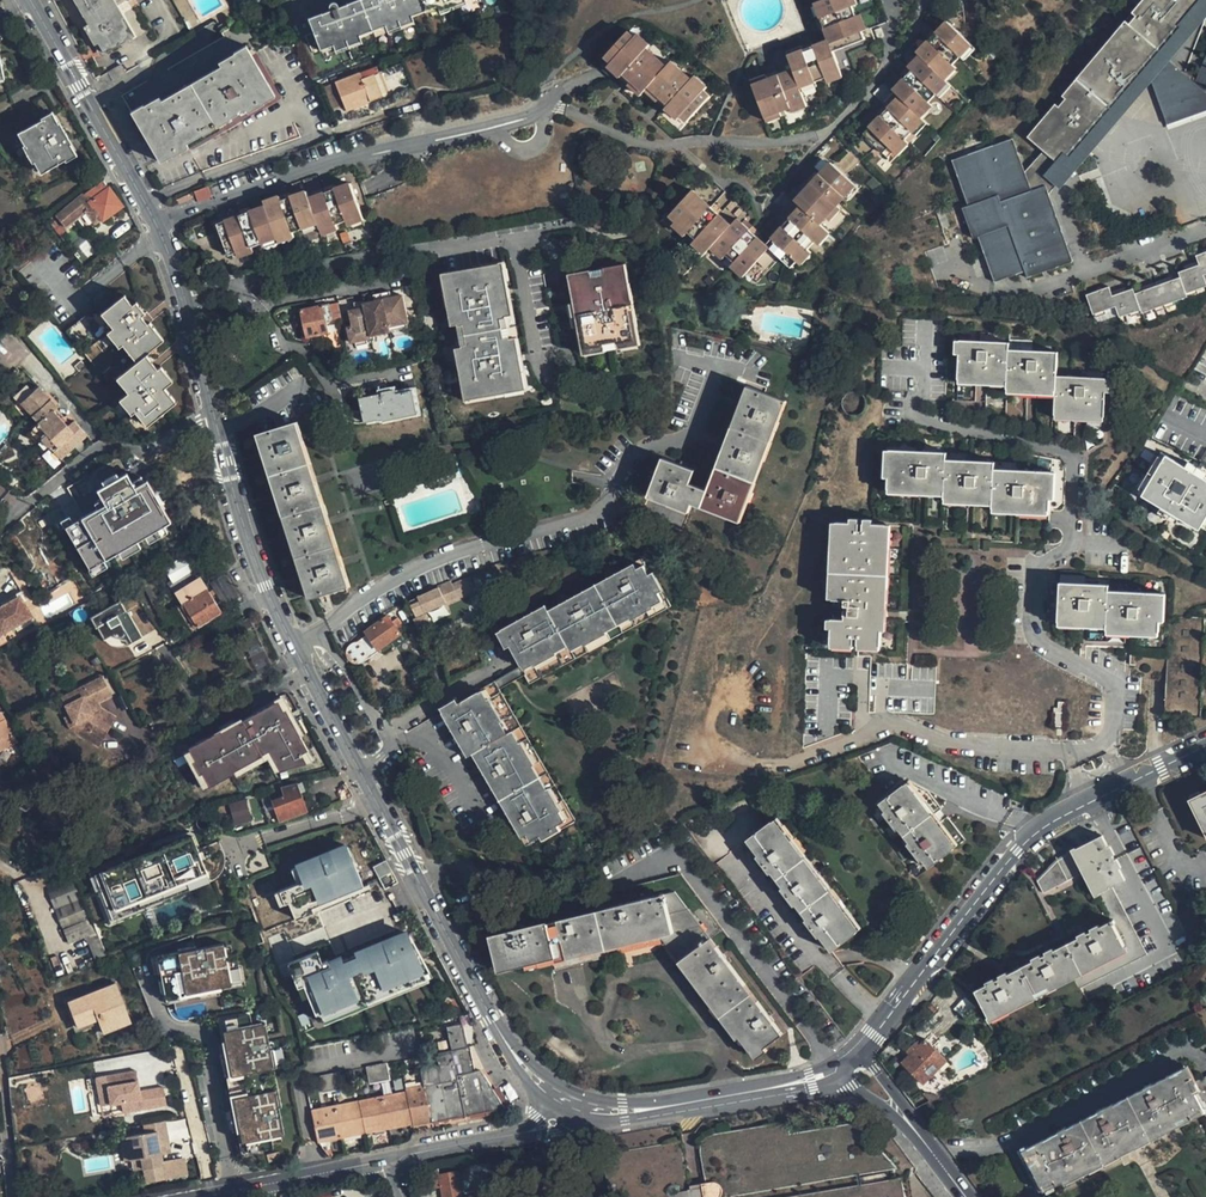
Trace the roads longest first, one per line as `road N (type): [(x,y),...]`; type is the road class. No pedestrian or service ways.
road 1 (residential): [(212,417),(264,587),(509,1047)]
road 2 (residential): [(1205,746),(1033,833),(934,958)]
road 3 (residential): [(26,0),(183,302)]
road 4 (residential): [(951,1151),(1009,1144),(1205,1045)]
road 5 (residential): [(843,1058),(788,1079),(682,1098),(638,1104),(582,1097)]
road 6 (residential): [(578,1121),(646,1118),(838,1082)]
road 7 (residential): [(212,417),(132,450),(97,447),(0,534)]
road 8 (residential): [(226,1196),(397,1165)]
road 9 (residential): [(196,1042),(226,1196)]
road 10 (residential): [(183,302),(243,283),(288,349)]
road 11 (residential): [(0,1058),(12,1196)]
road 12 (residential): [(934,958),(849,1054)]

